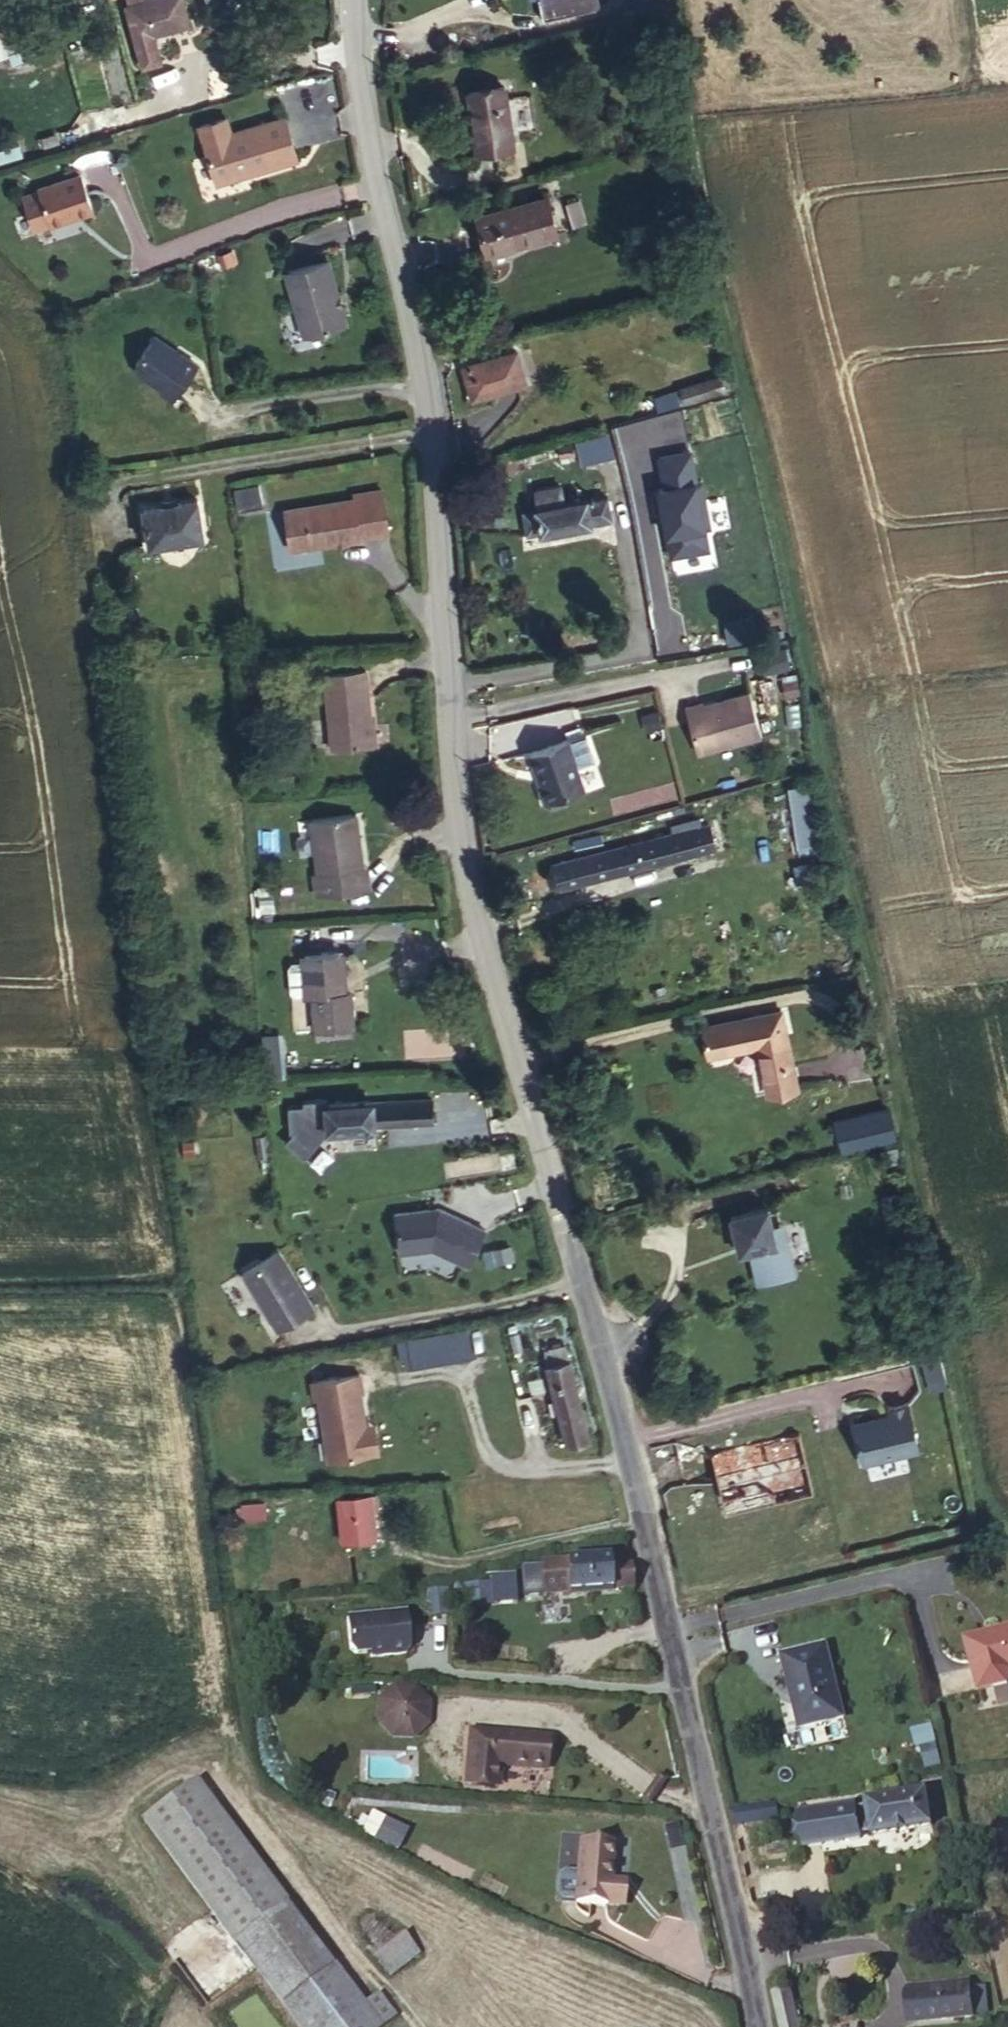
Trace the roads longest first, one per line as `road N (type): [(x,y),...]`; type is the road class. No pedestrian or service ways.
road 1 (tertiary): [(350,0),(351,66),(506,1024),(662,1636),(741,2026)]
road 2 (track): [(674,0),(711,278),(780,538),(983,1494),(1007,1525)]

